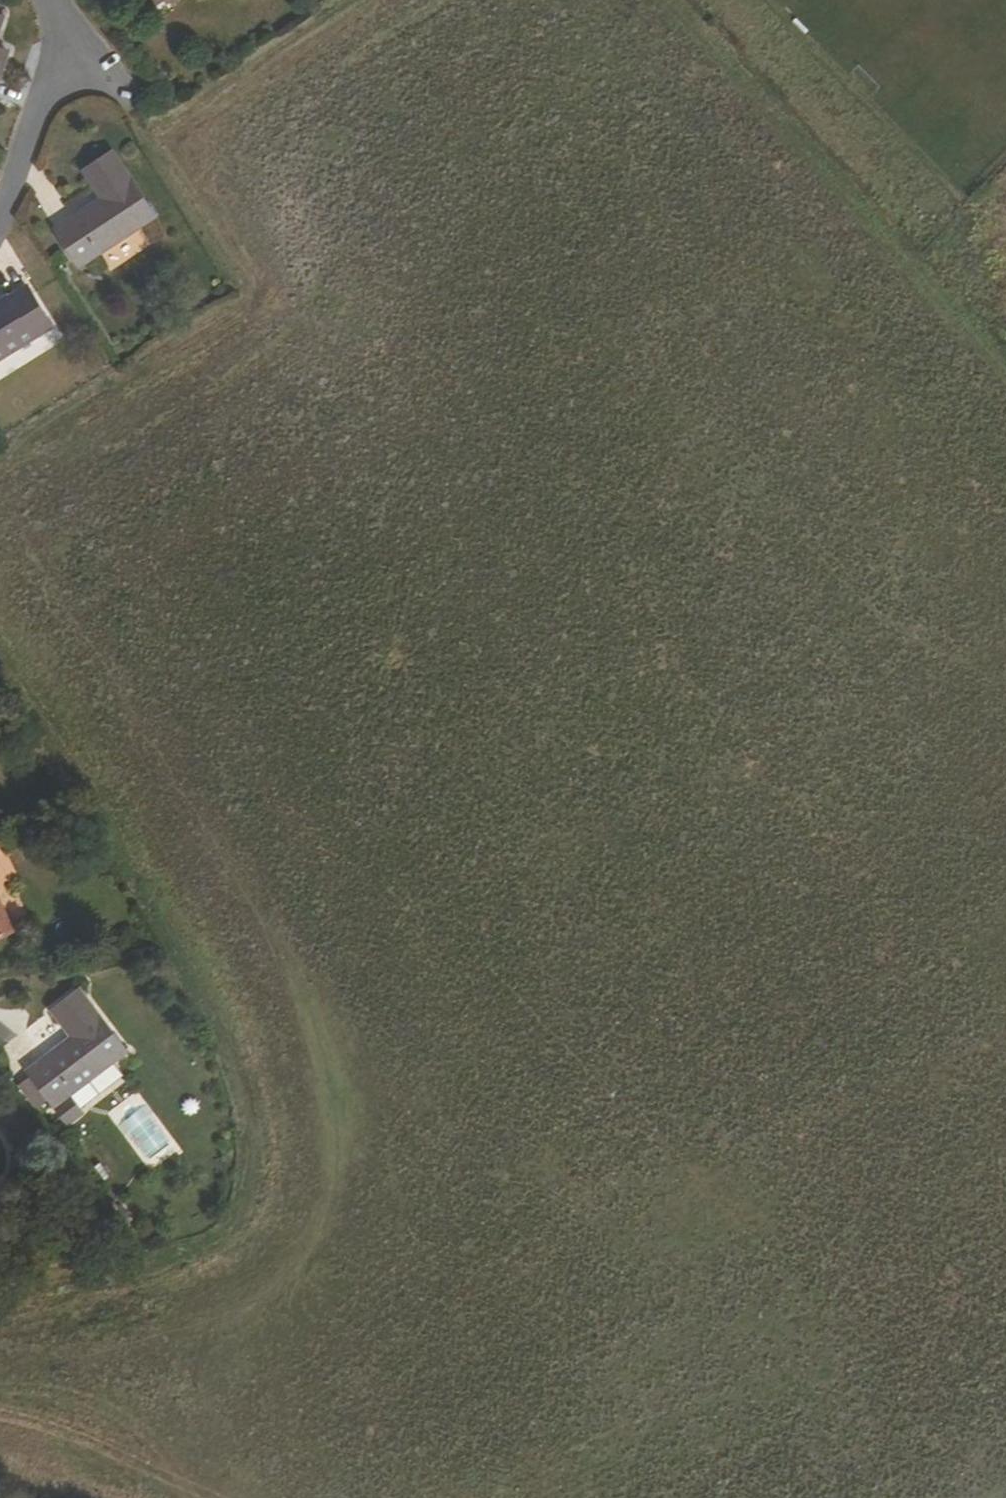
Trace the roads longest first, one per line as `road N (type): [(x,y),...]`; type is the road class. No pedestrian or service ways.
road 1 (residential): [(0,225),(64,53)]

